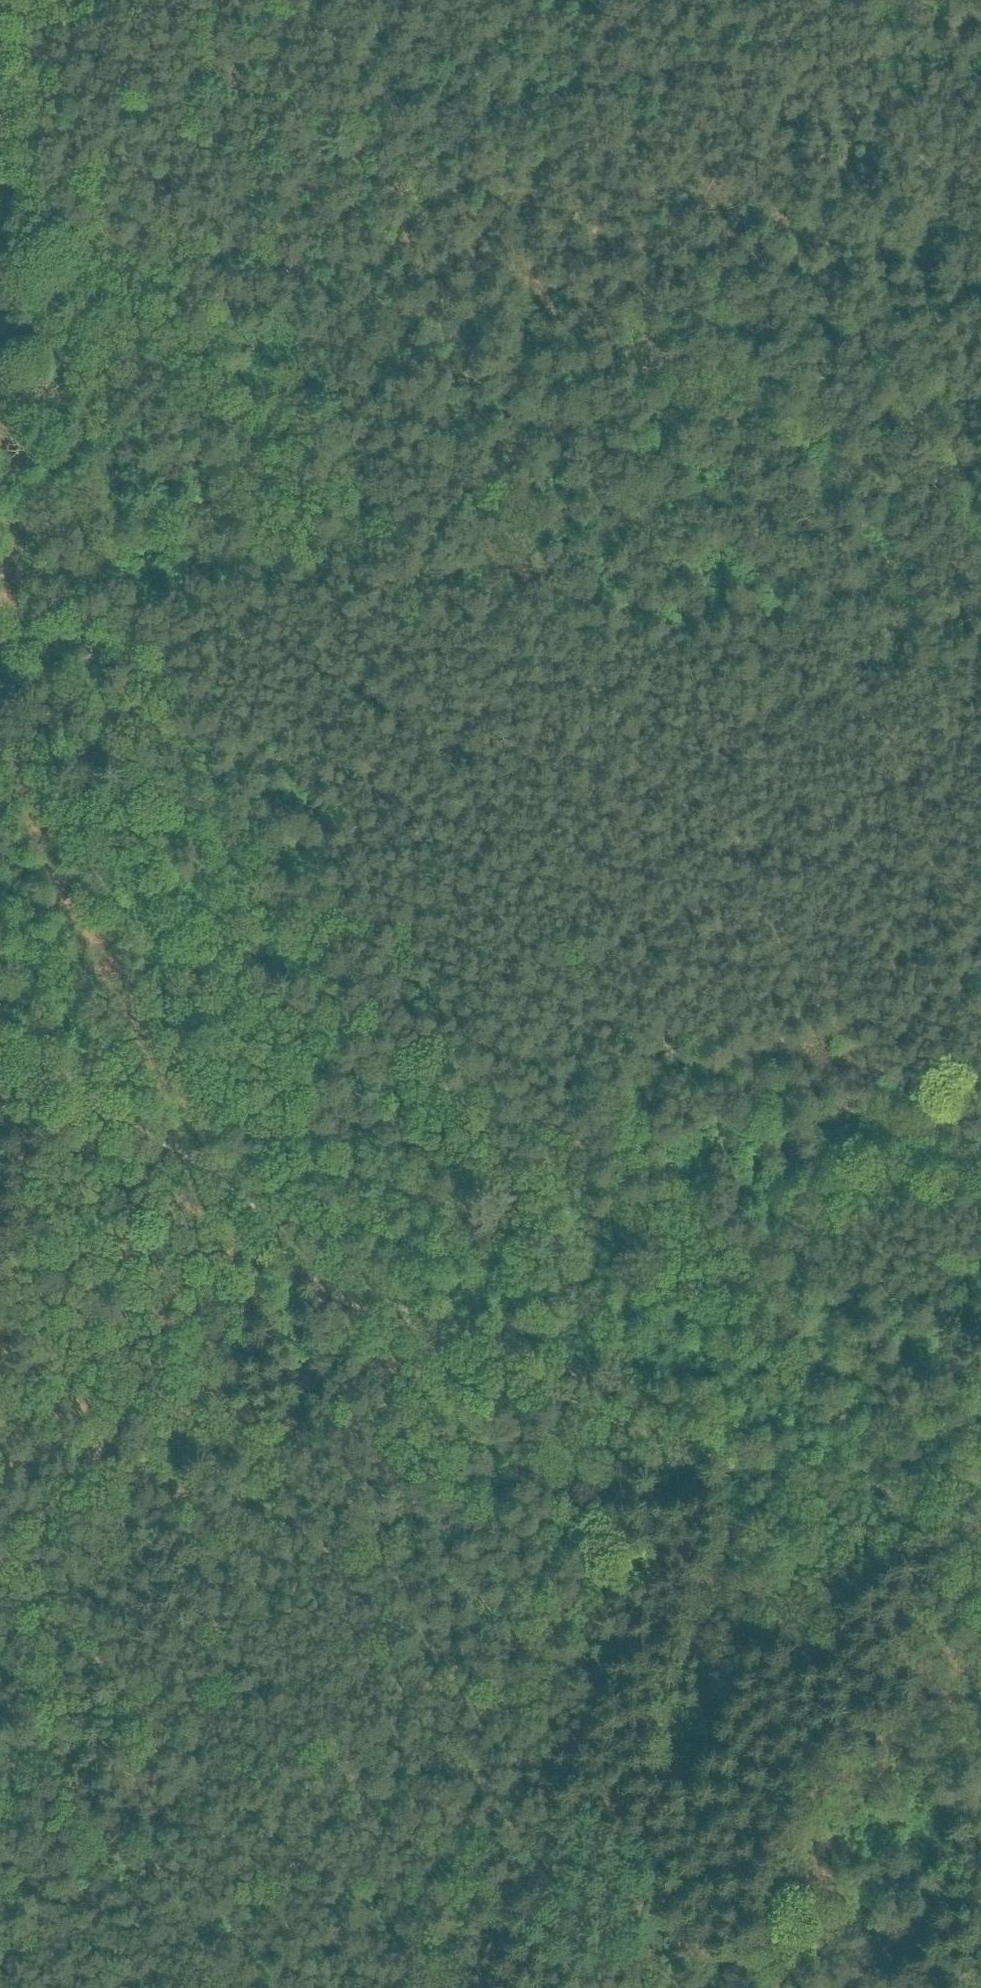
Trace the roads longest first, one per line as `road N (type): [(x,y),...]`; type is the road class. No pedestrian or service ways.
road 1 (track): [(980,1568),(681,1450),(378,1315),(0,1056)]

